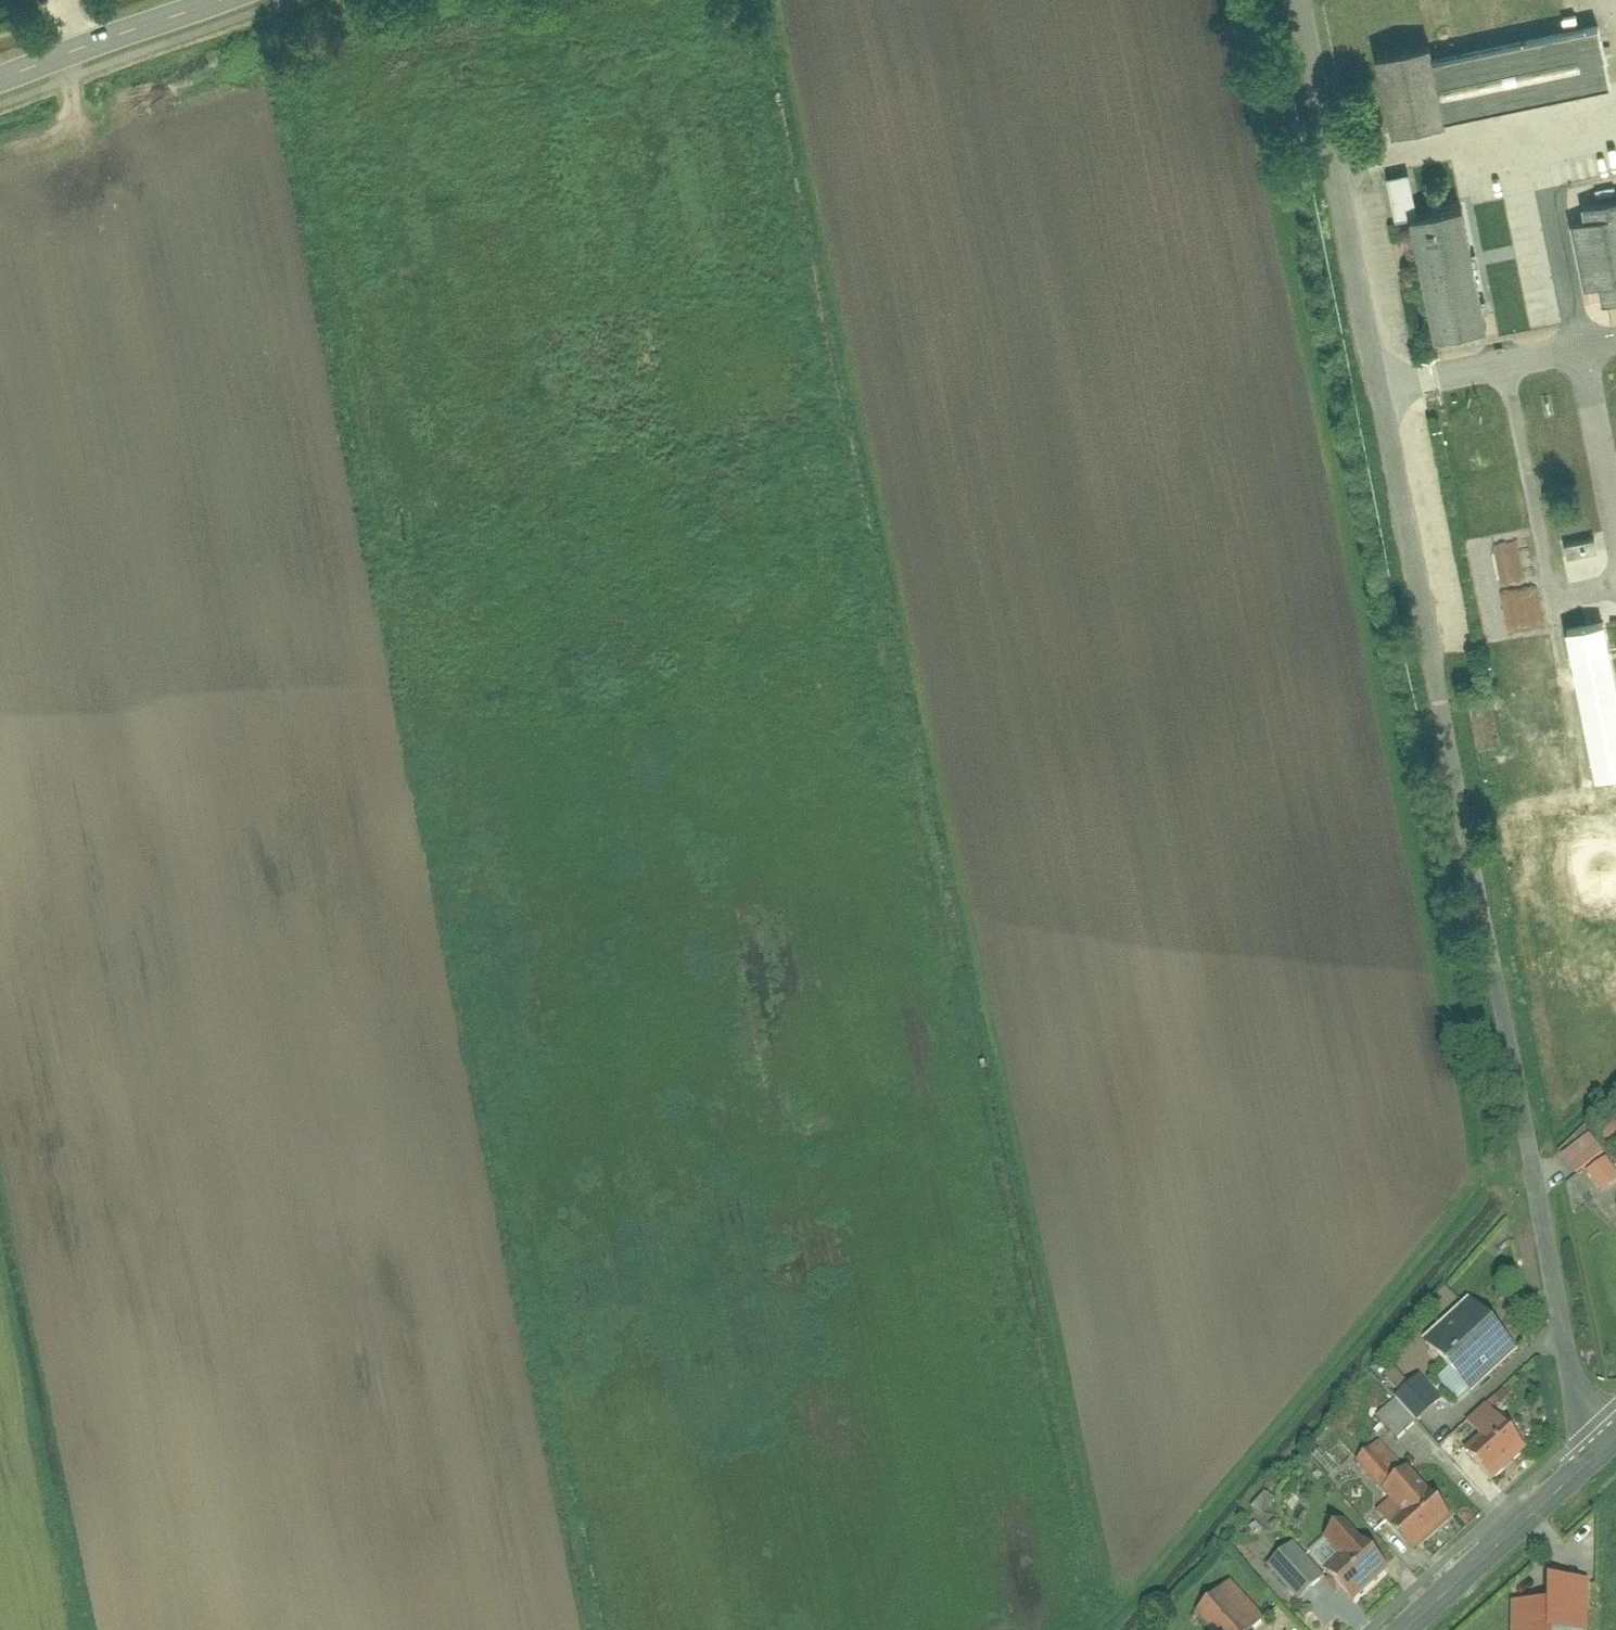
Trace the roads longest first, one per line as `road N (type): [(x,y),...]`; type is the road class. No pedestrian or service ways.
road 1 (residential): [(1299,0),(1574,1373),(1595,1424),(1611,1439)]
road 2 (residential): [(1399,1629),(1611,1439)]
road 3 (secondary): [(208,0),(0,75)]

